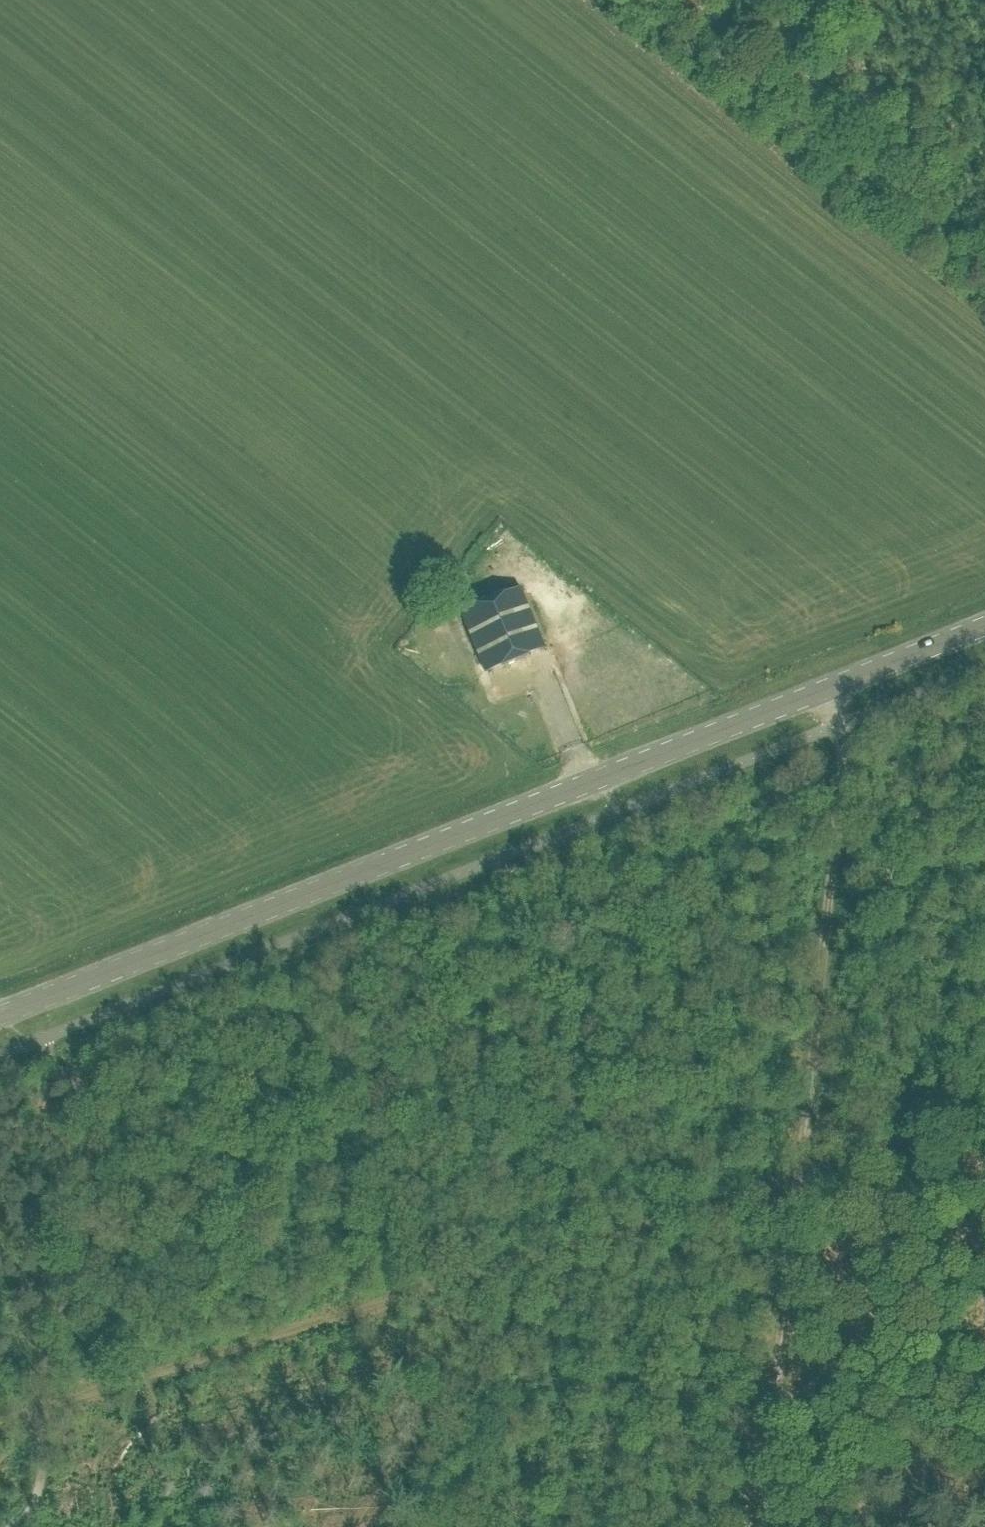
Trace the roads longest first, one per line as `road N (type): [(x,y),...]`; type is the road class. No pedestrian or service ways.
road 1 (tertiary): [(0,1019),(984,628)]
road 2 (track): [(0,1419),(796,1180)]
road 3 (track): [(839,725),(839,836),(768,1487)]
road 4 (track): [(798,1175),(984,1120)]

